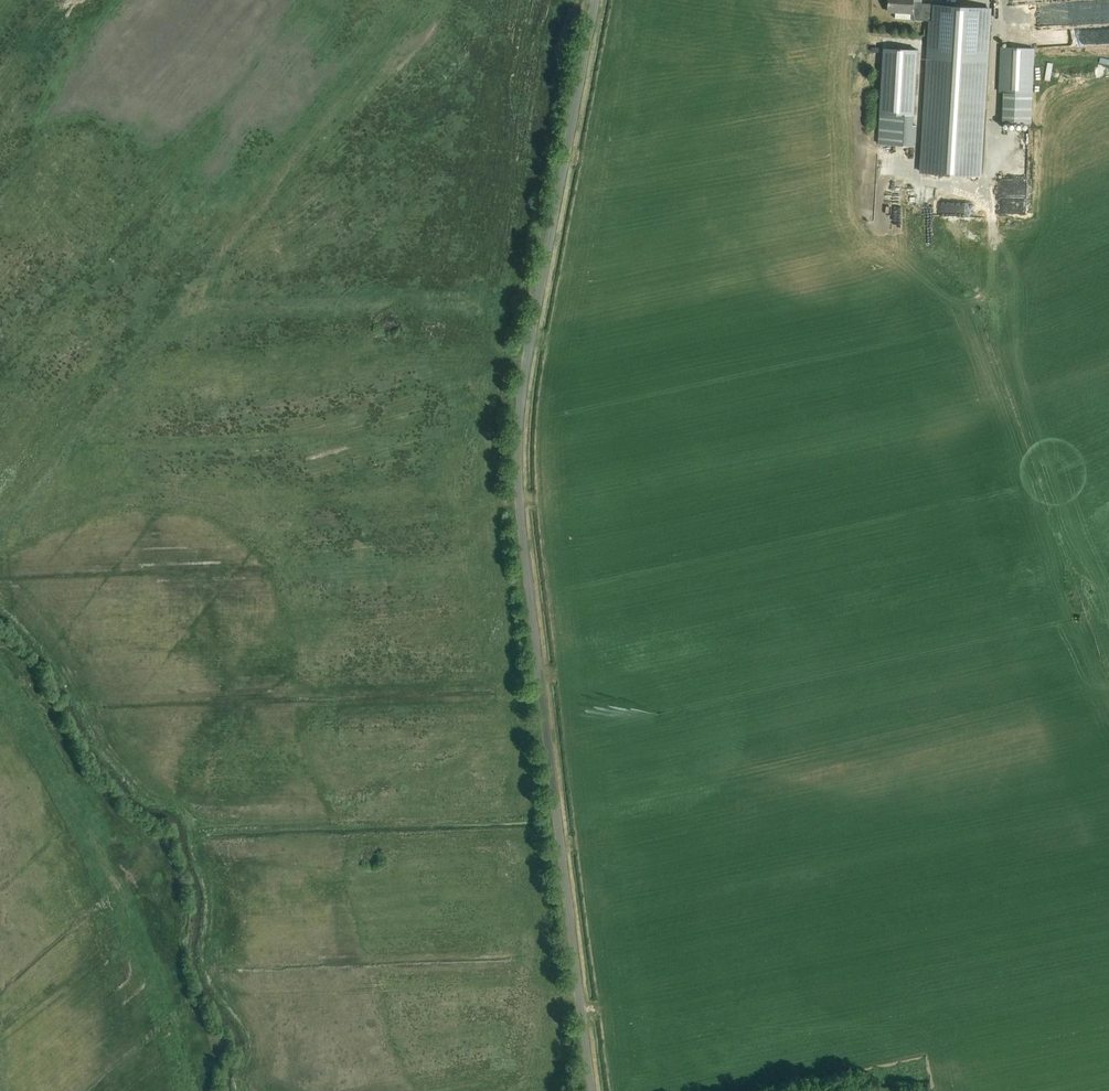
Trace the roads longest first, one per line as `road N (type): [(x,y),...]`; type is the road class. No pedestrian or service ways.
road 1 (unclassified): [(592,1090),(517,459),(525,373),(595,0)]

